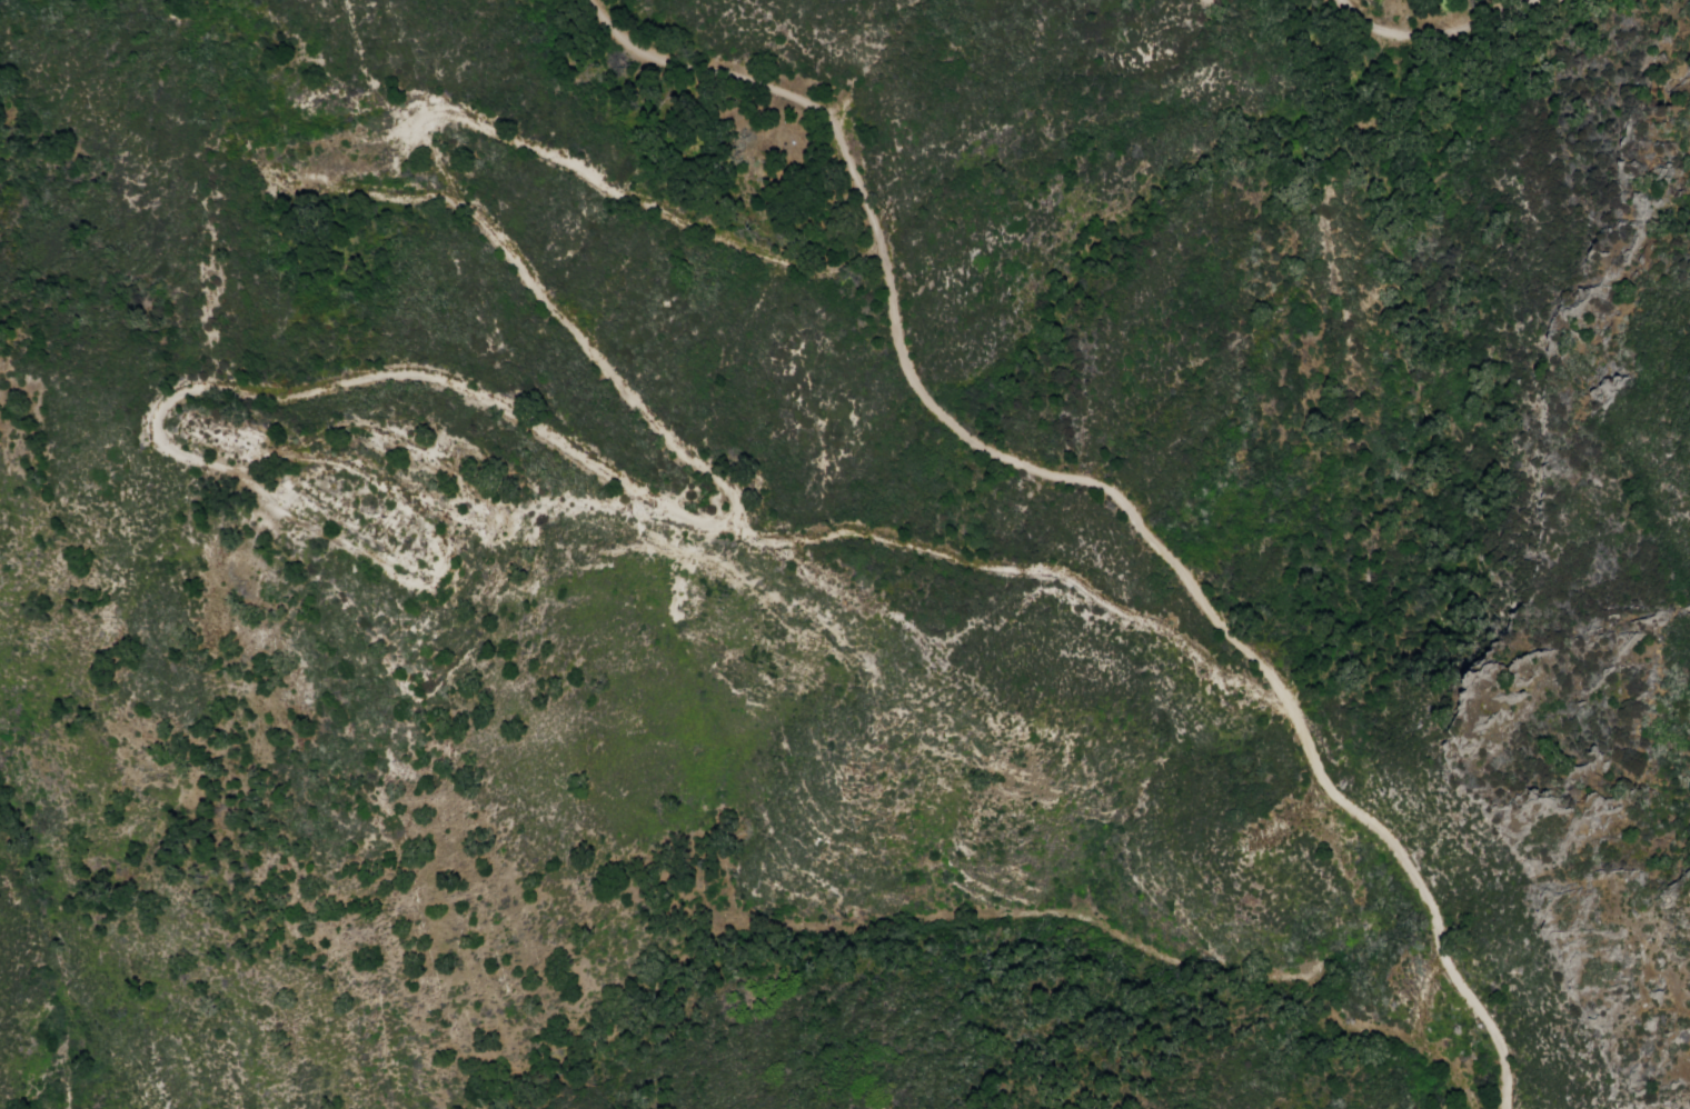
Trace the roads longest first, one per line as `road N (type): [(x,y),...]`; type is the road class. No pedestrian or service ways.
road 1 (residential): [(1321,0),(1342,21),(1412,23),(1477,0)]

